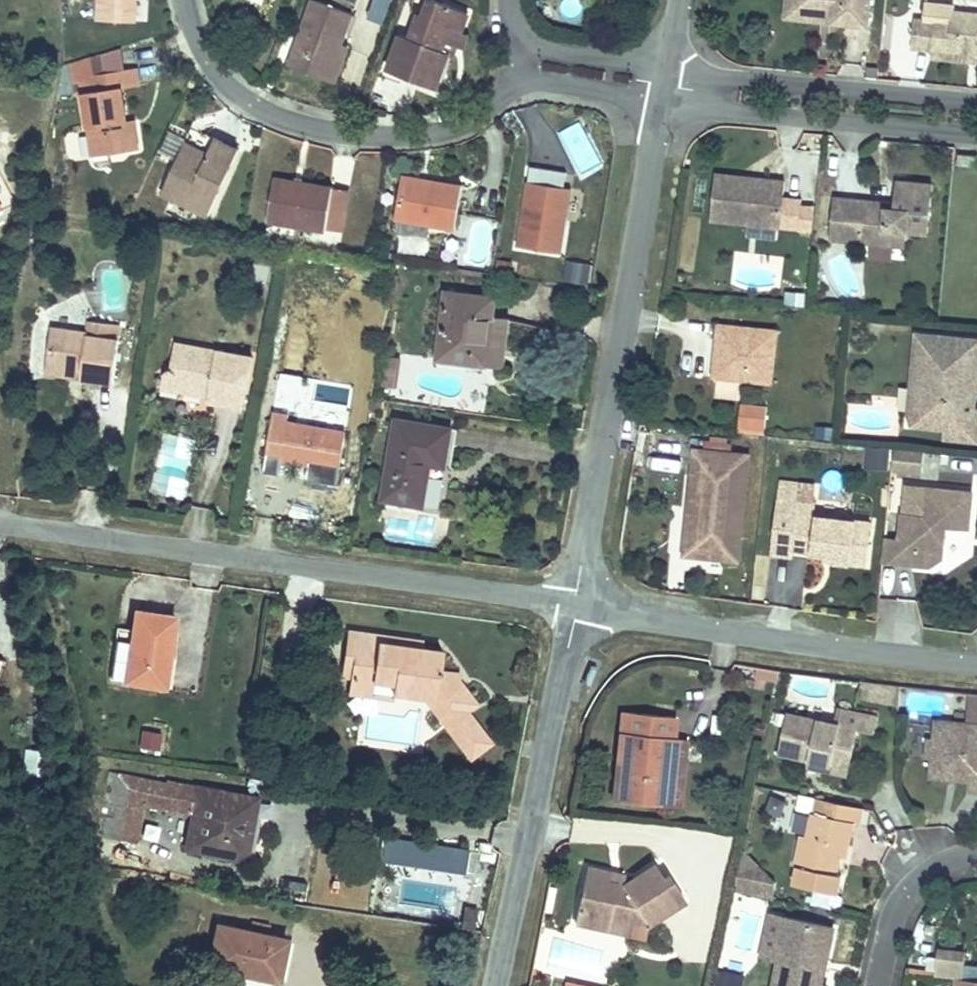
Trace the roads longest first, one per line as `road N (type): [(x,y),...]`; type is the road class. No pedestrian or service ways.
road 1 (residential): [(0,524),(576,606)]
road 2 (residential): [(662,87),(576,606)]
road 3 (residential): [(576,606),(976,665)]
road 4 (residential): [(185,0),(223,85),(280,120),(348,137),(441,135),(499,98)]
road 5 (residential): [(576,606),(497,985)]
road 6 (residential): [(976,114),(662,87)]
road 7 (residential): [(876,985),(894,906),(928,870),(976,857)]
road 8 (residential): [(662,87),(523,64)]

